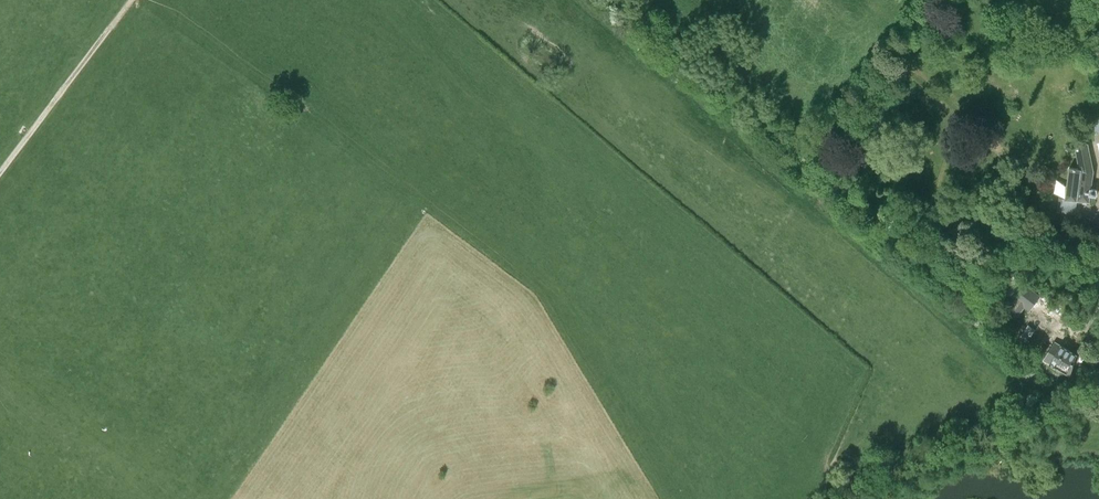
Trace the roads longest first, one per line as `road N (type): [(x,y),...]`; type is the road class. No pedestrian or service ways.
road 1 (track): [(133,0),(0,173)]

